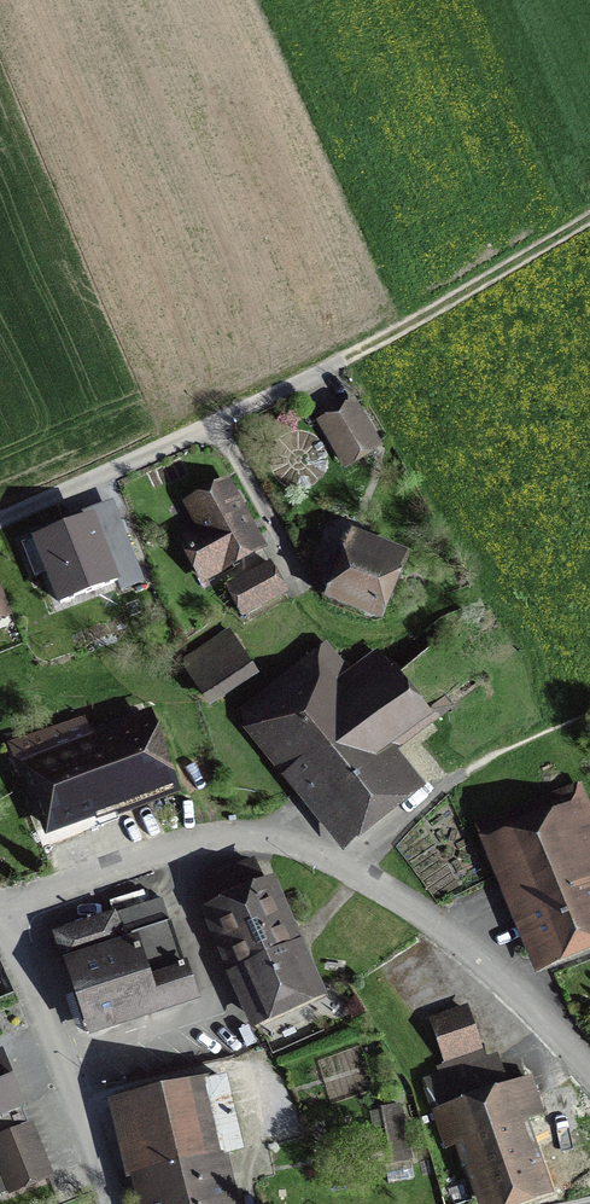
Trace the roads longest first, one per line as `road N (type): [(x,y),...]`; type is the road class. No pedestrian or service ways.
road 1 (residential): [(589,1067),(492,969),(425,916),(289,842),(254,835),(190,841),(0,912)]
road 2 (residential): [(338,364),(0,517)]
road 3 (residential): [(0,916),(104,1203)]

